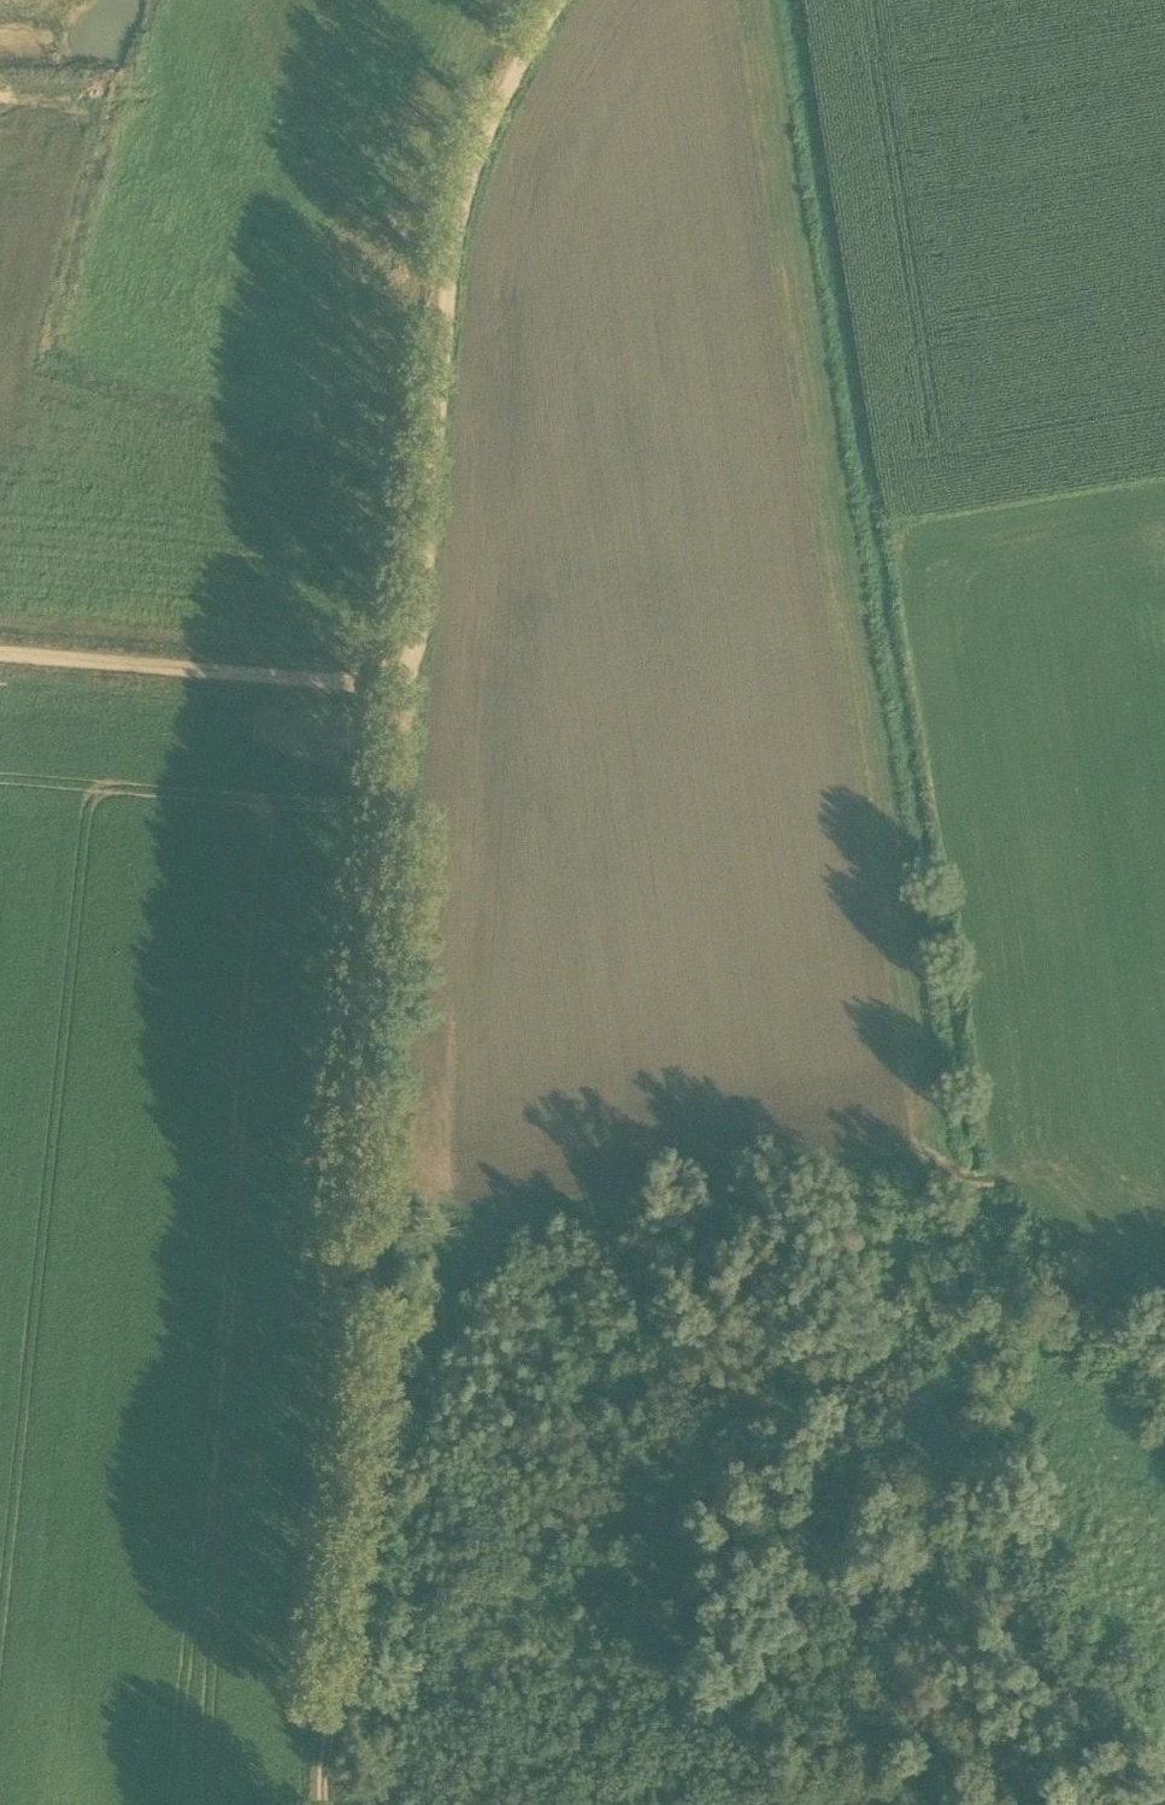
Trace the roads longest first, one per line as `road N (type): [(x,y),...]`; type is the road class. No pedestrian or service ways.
road 1 (track): [(1002,0),(957,129),(811,421),(835,670),(797,828),(617,1153),(680,1416),(705,1804)]
road 2 (track): [(321,1804),(385,1382),(383,1312),(359,1227),(360,1162),(453,234),(493,111),(556,0)]
road 3 (track): [(0,655),(408,681)]

